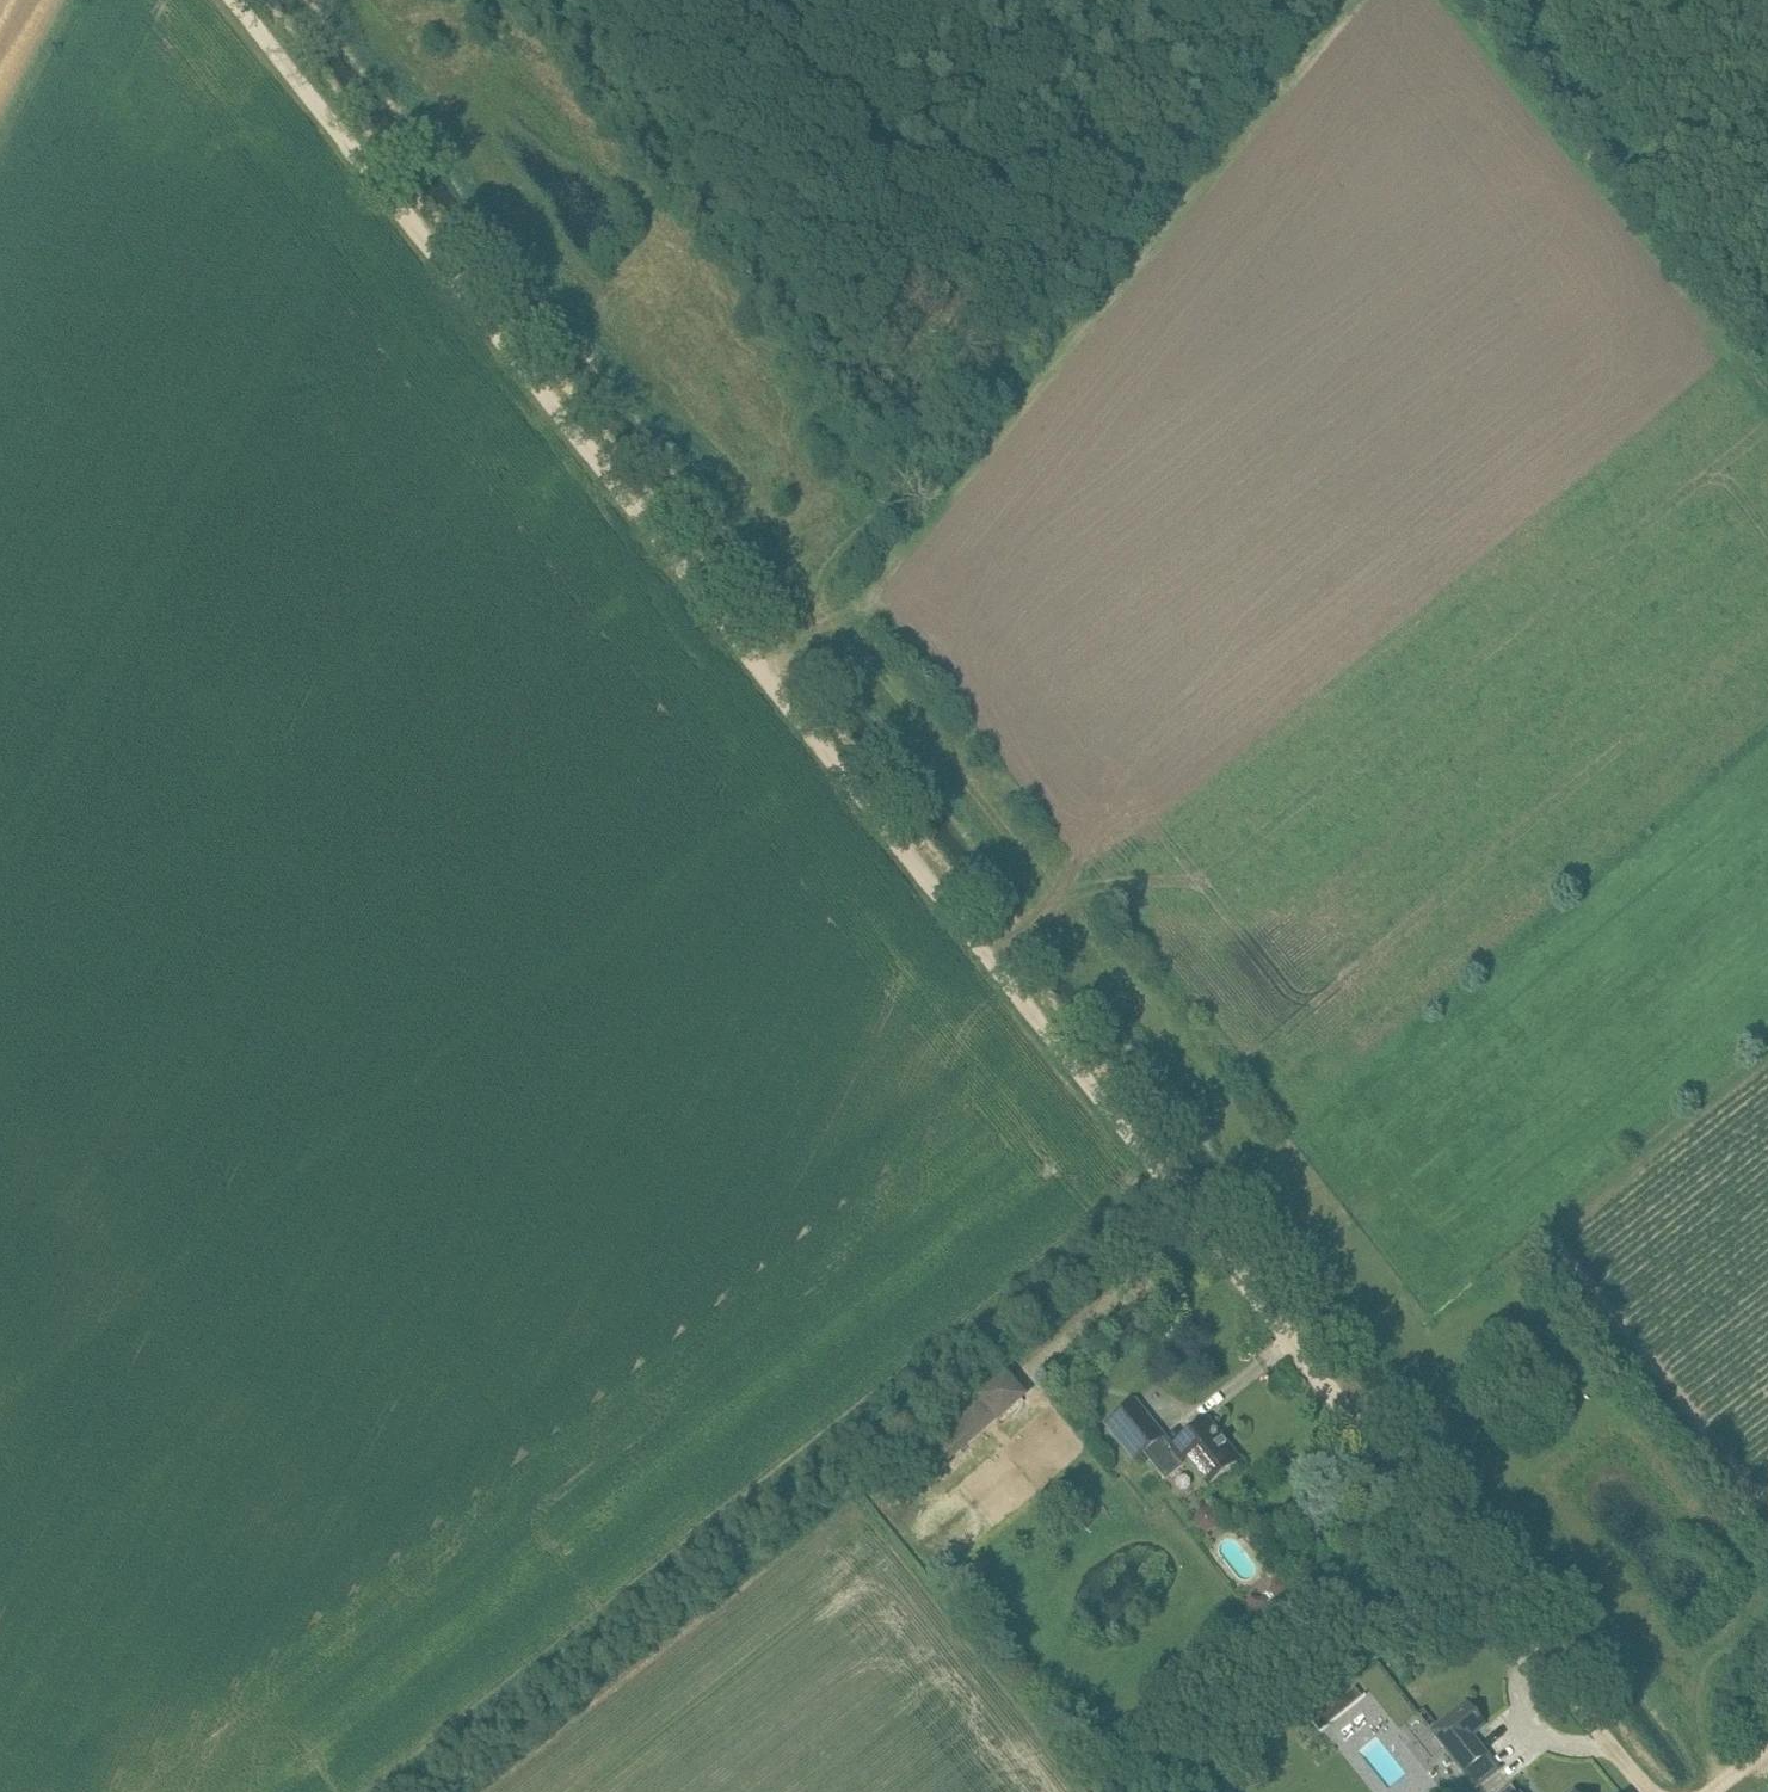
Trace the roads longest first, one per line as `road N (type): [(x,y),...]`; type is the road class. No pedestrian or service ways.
road 1 (track): [(1656,1791),(768,664)]
road 2 (track): [(242,0),(768,664)]

